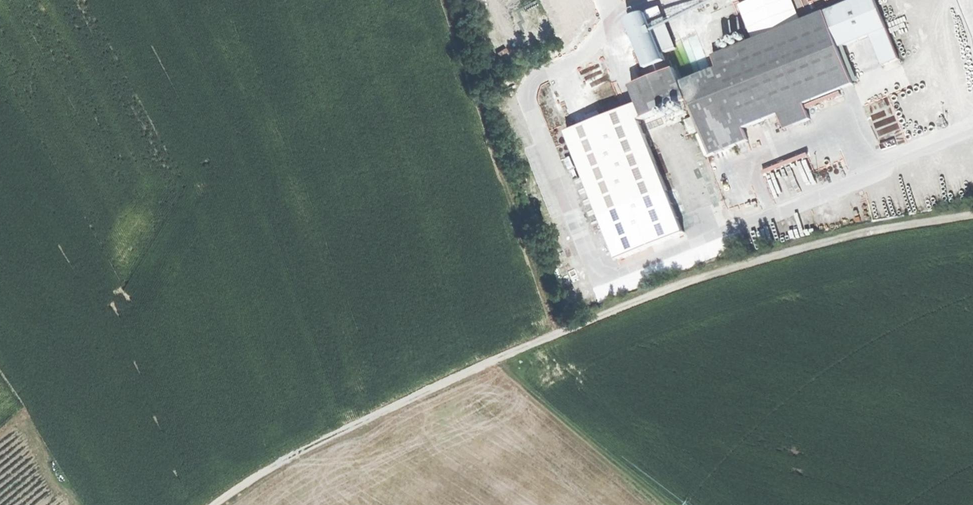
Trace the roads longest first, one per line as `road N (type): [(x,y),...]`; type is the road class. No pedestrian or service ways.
road 1 (track): [(216,504),(252,479),(518,352),(686,284),(864,232),(972,214)]
road 2 (track): [(447,0),(562,333)]
road 3 (track): [(666,504),(499,362)]

